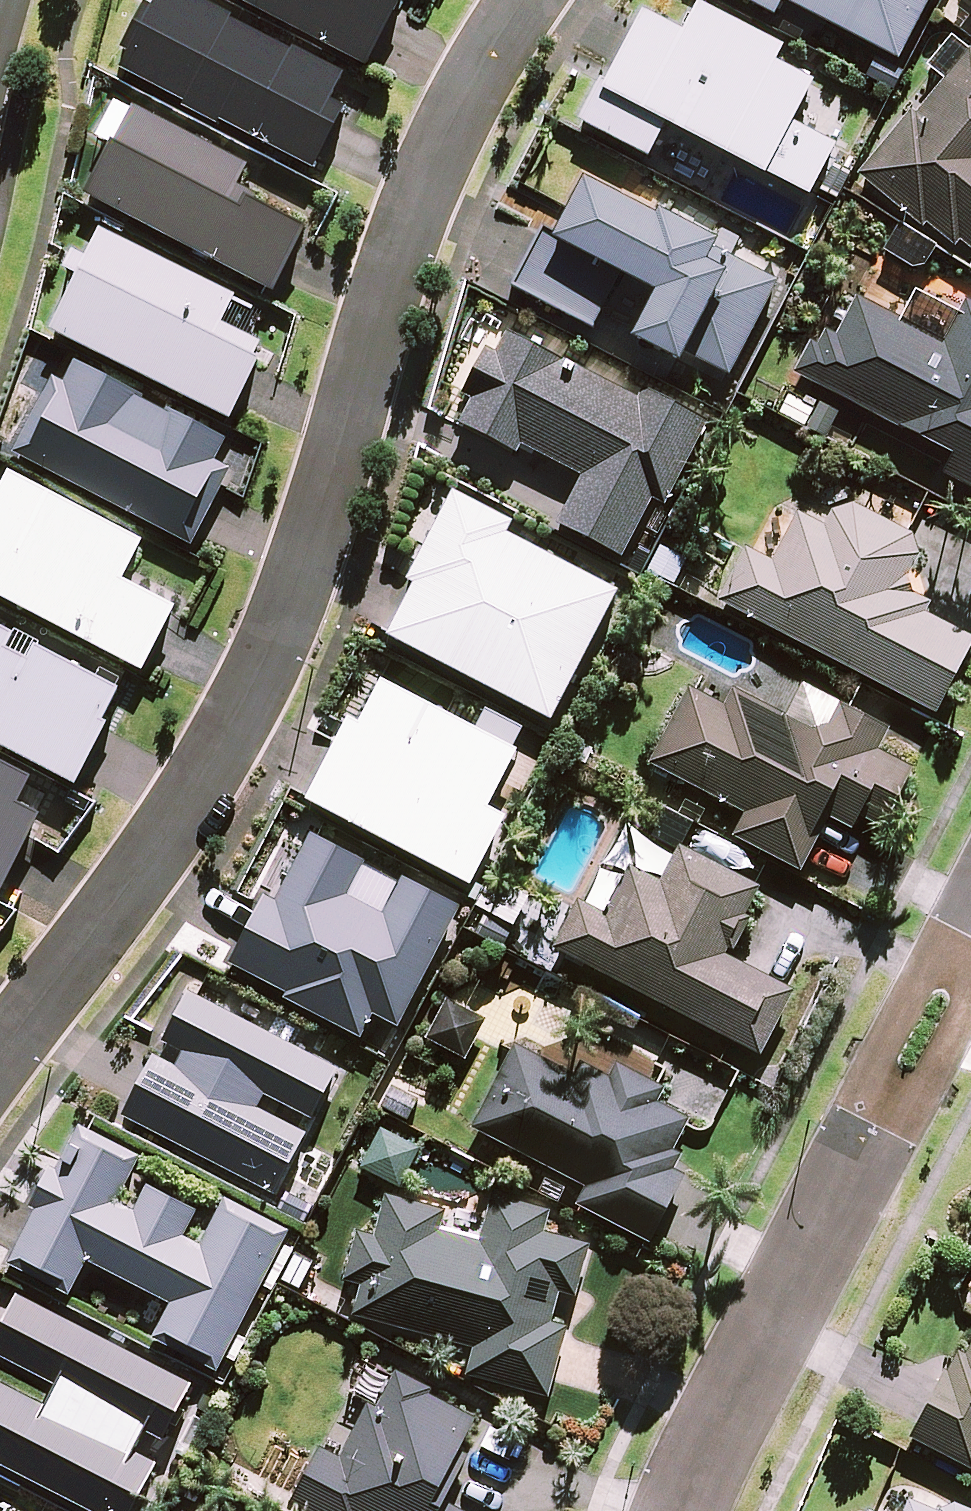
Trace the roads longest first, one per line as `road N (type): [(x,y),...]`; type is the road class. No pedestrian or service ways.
road 1 (residential): [(523,0),(423,182),(273,646),(225,743),(160,844),(0,1053)]
road 2 (residential): [(689,1510),(970,959)]

